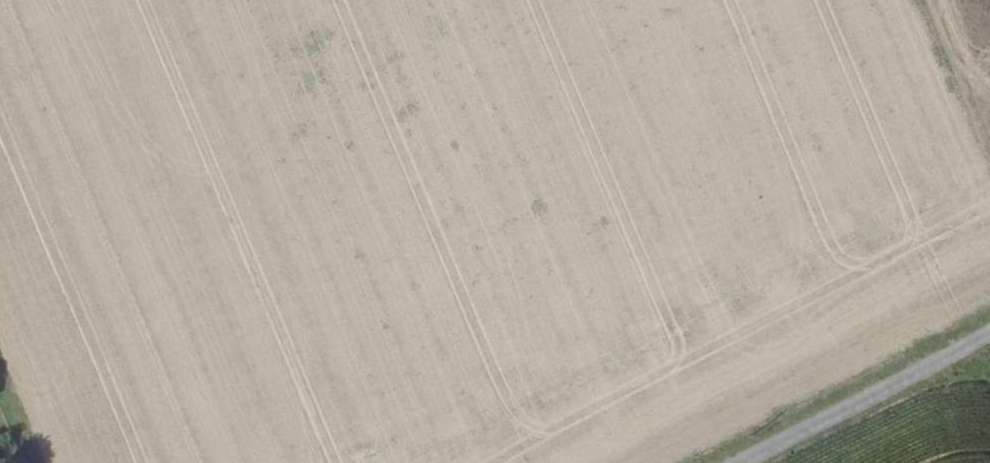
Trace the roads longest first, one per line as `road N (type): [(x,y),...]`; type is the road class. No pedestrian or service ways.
road 1 (track): [(741,462),(989,335)]

